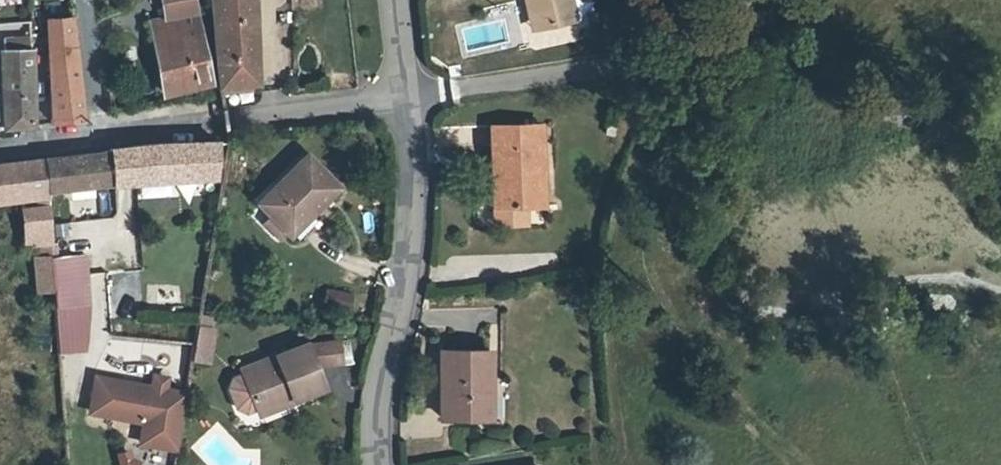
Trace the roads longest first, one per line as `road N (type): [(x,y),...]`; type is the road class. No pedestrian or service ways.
road 1 (residential): [(0,149),(403,97)]
road 2 (residential): [(403,97),(409,225),(373,430),(378,464)]
road 3 (residential): [(403,97),(580,72)]

